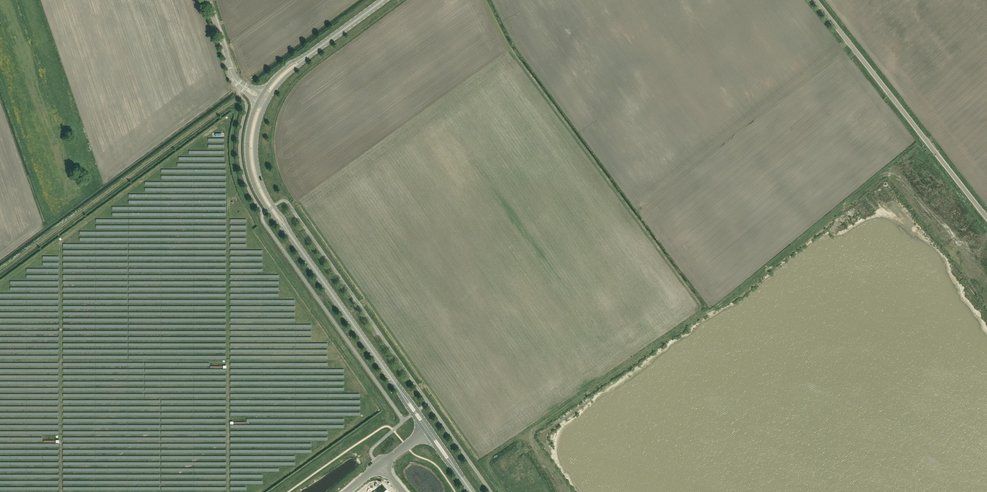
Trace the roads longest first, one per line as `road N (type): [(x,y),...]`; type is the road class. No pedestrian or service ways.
road 1 (unclassified): [(986,218),(816,0)]
road 2 (secondary): [(395,383),(297,244)]
road 3 (secondary): [(261,97),(247,139),(250,172),(297,244)]
road 4 (secondary): [(297,244),(256,162),(268,101)]

